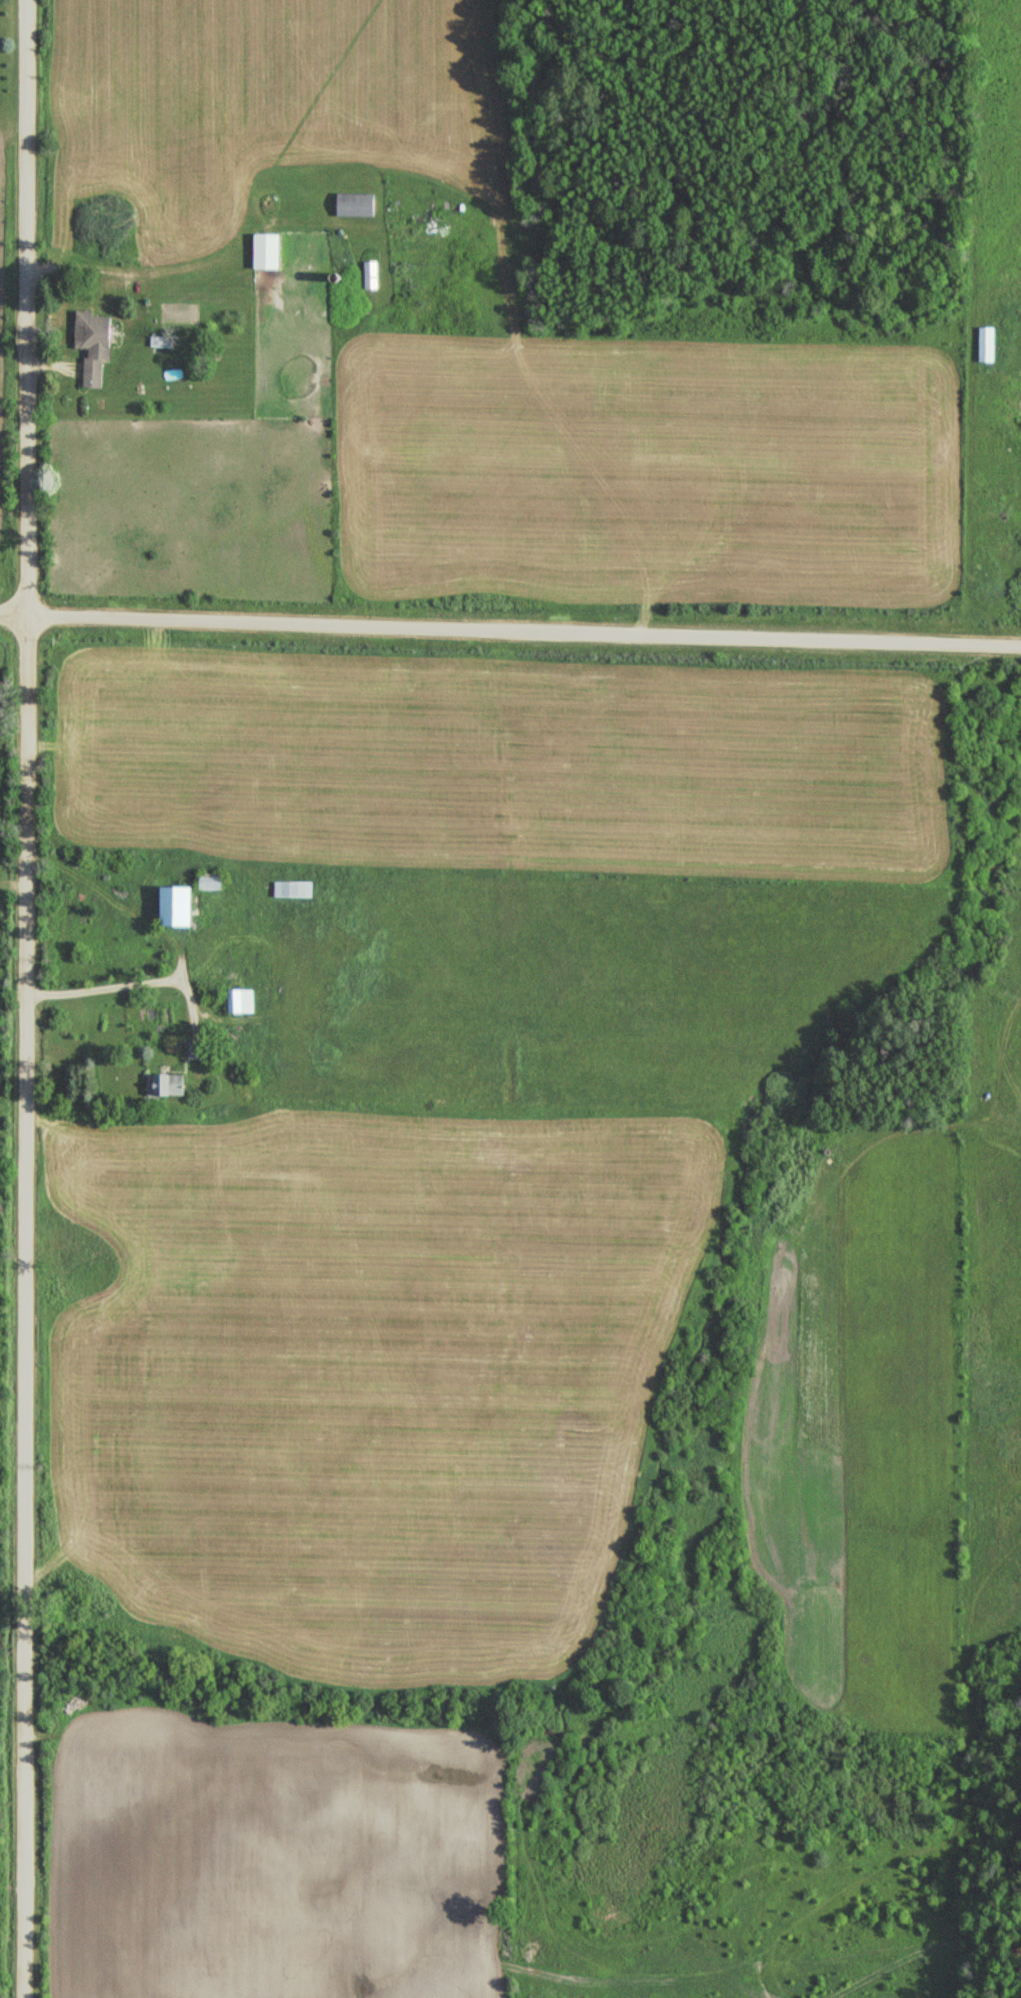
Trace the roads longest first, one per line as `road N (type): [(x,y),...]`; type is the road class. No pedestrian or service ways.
road 1 (residential): [(29,1997),(35,1661),(26,617),(34,0)]
road 2 (residential): [(1020,644),(0,617)]

